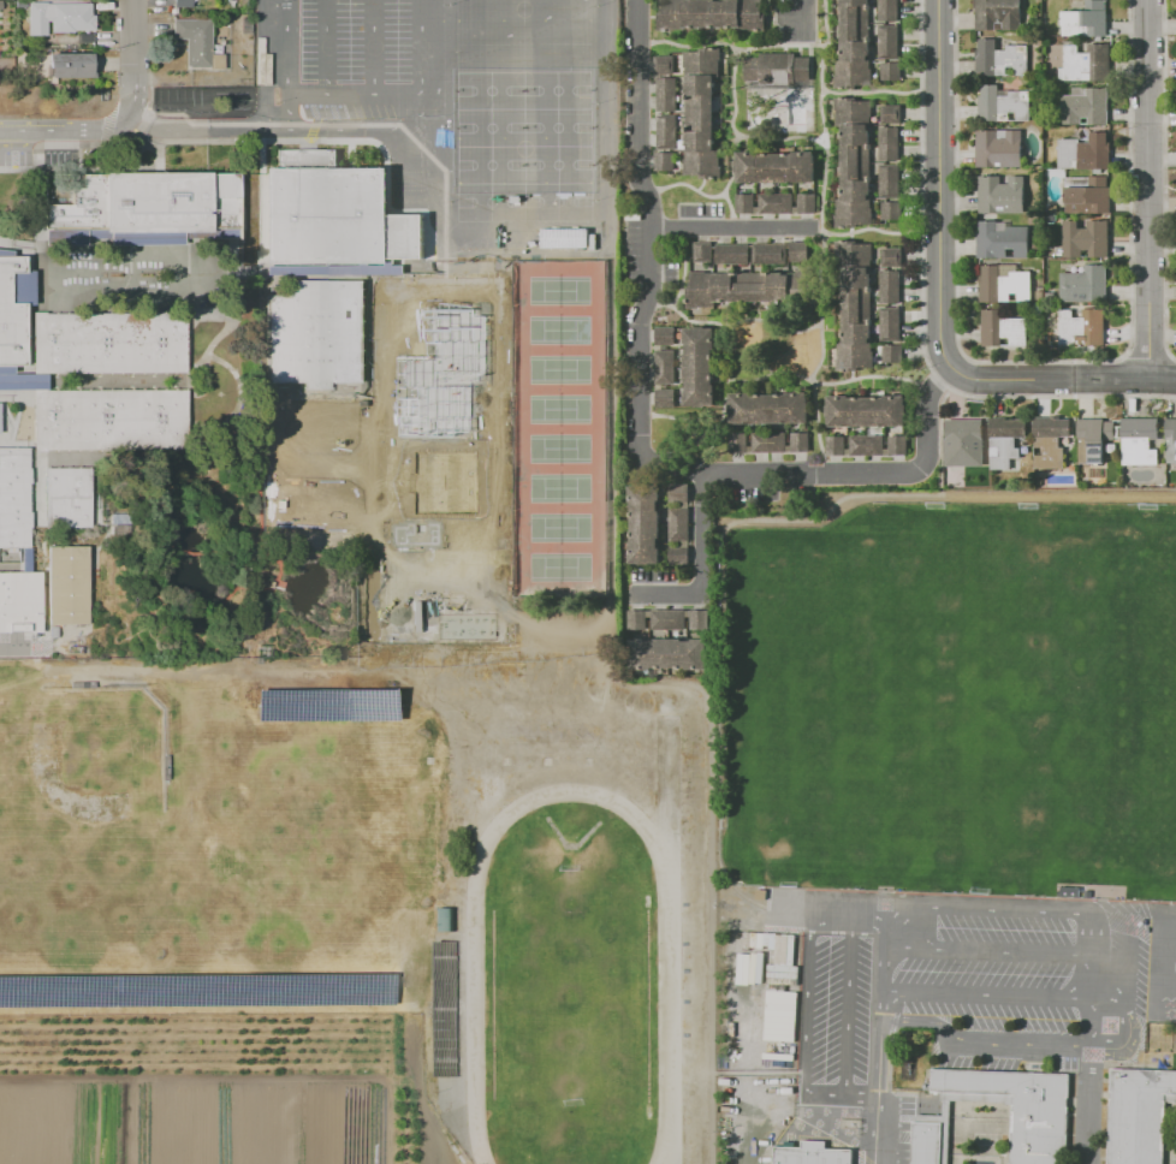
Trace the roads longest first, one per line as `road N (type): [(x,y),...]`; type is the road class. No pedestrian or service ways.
road 1 (track): [(1175,497),(859,495),(830,516),(709,531)]
road 2 (residential): [(1152,0),(1152,385)]
road 3 (residential): [(951,0),(956,375)]
road 4 (residential): [(956,375),(988,386),(1175,385)]
road 5 (residential): [(709,481),(709,598),(643,600)]

